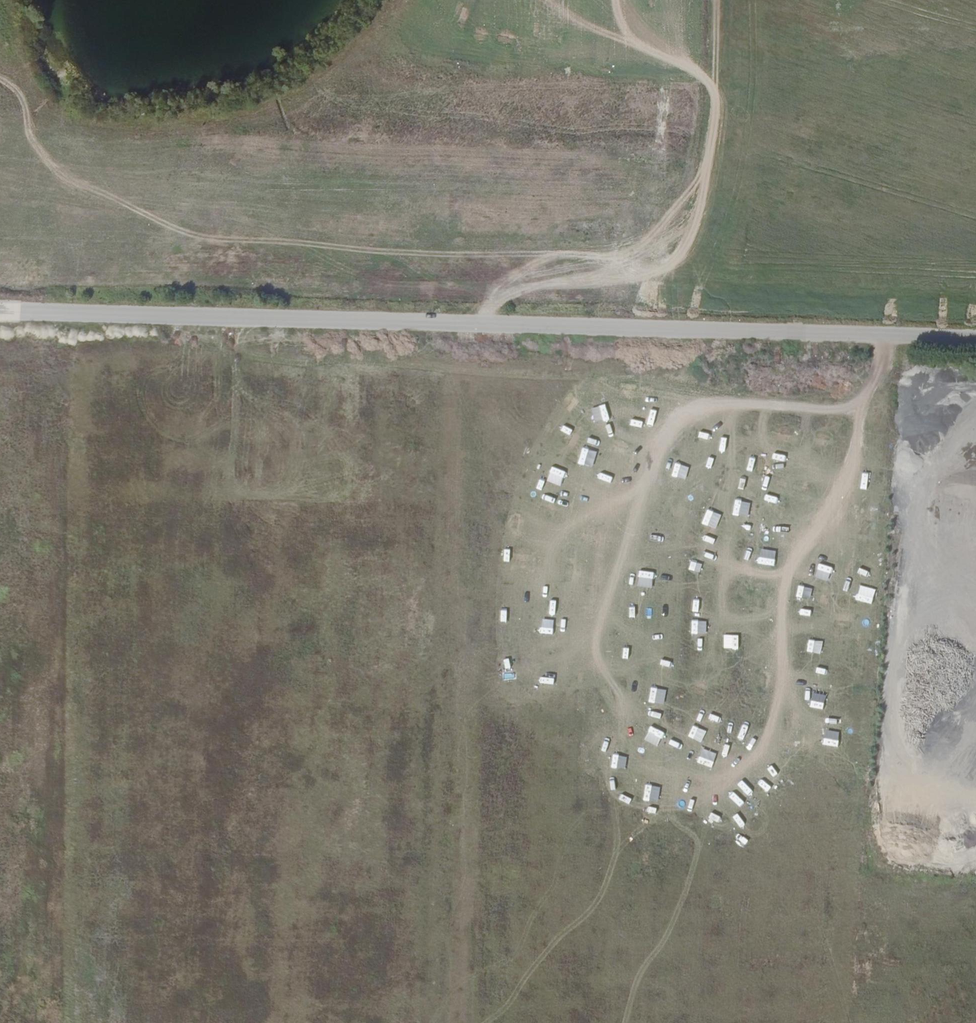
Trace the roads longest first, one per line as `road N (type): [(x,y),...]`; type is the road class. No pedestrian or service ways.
road 1 (unclassified): [(975,339),(0,310)]

